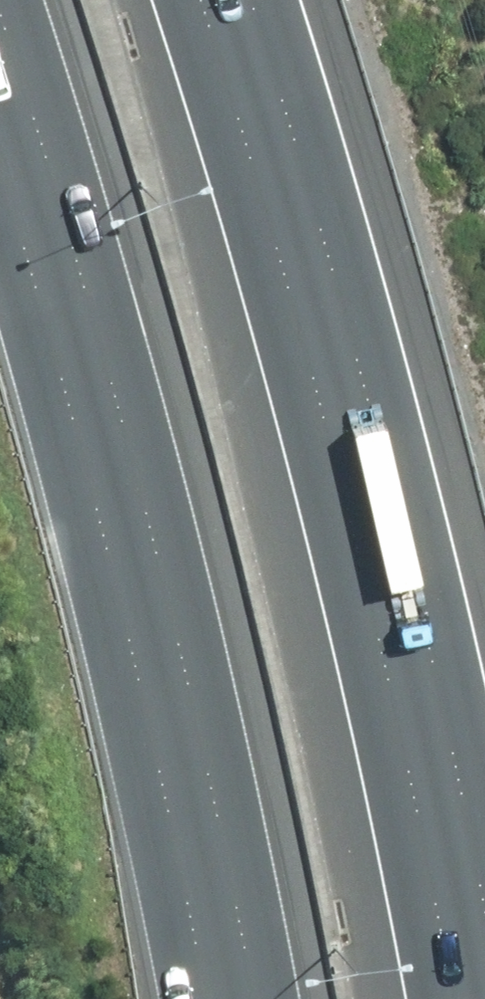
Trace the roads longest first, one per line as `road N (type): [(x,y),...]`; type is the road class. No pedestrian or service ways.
road 1 (motorway): [(203,0),(306,290),(440,804),(472,998)]
road 2 (motorway): [(233,998),(186,755),(89,352),(0,44)]

